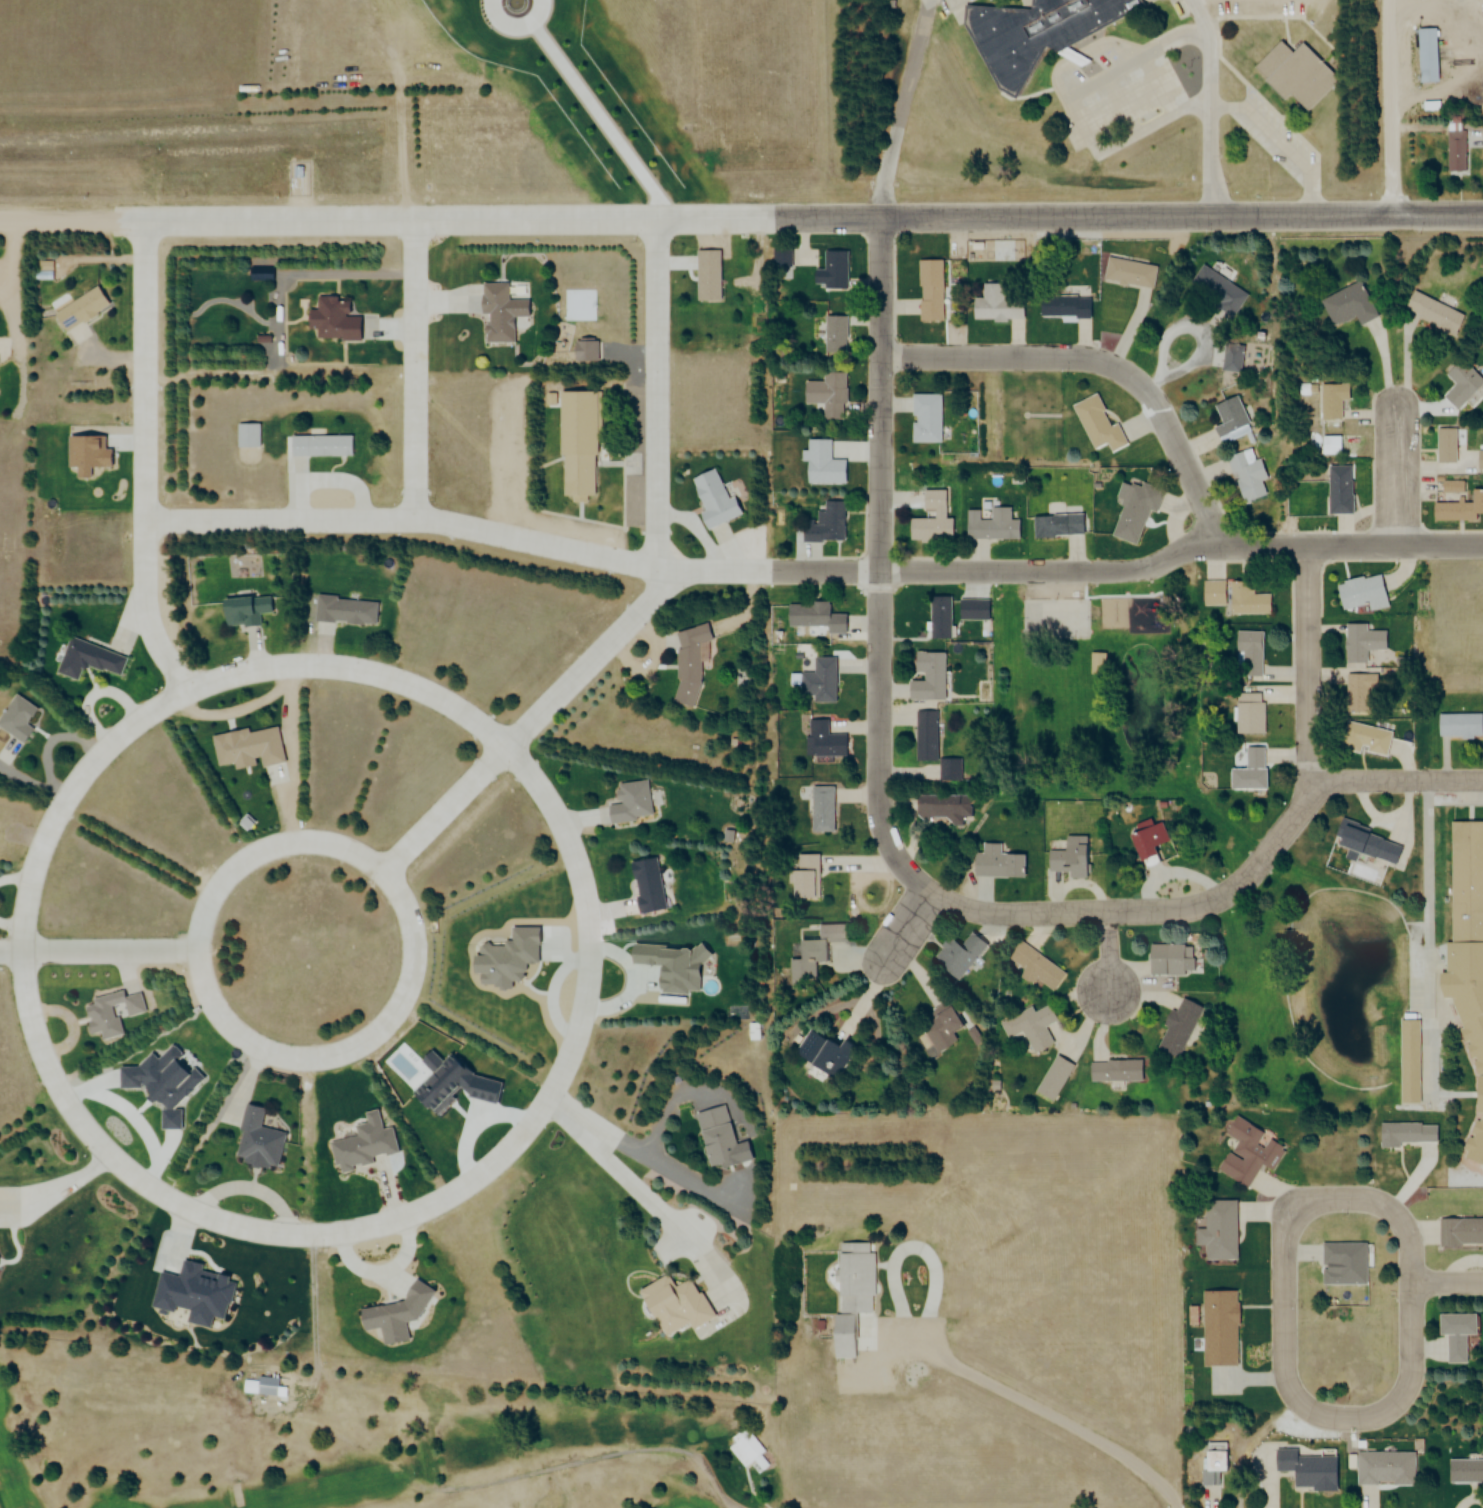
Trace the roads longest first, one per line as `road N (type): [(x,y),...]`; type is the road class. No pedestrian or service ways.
road 1 (residential): [(505,748),(435,698),(395,682),(309,668),(224,680),(184,696),(106,751),(66,801),(38,859),(23,953),(25,993),(48,1071),(121,1168),(189,1211),(307,1237),(425,1211),(461,1192),(522,1139),(577,1042),(591,937),(566,835),(505,748)]
road 2 (residential): [(0,219),(1482,215)]
road 3 (residential): [(149,518),(415,515),(689,573),(1112,573),(1138,571),(1190,547),(1482,545)]
road 4 (residential): [(880,218),(880,785),(894,849),(919,880),(972,911),(1189,908),(1256,870),(1310,799),(1310,779)]
road 5 (residential): [(659,217),(661,587),(387,873)]
road 6 (residential): [(202,950),(206,978),(234,1027),(283,1055),(311,1058),(339,1055),(387,1026),(415,978),(419,950),(415,922),(387,873),(338,845),(310,842),(256,856),(234,874),(216,896),(202,950)]
road 7 (residential): [(1416,1324),(1406,1221),(1370,1199),(1301,1205),(1288,1221),(1285,1266),(1286,1376),(1294,1395),(1328,1415),(1393,1408),(1410,1393),(1416,1324)]
road 8 (residential): [(146,219),(149,591),(184,696)]
road 9 (residential): [(884,357),(1081,357),(1128,373),(1153,395),(1194,465),(1208,548)]
road 10 (residential): [(419,217),(415,515)]
road 11 (residential): [(1310,779),(1307,548)]
road 12 (residential): [(1392,0),(1392,216)]
road 13 (residential): [(202,950),(0,953)]
road 14 (residential): [(1482,779),(1310,779)]
road 15 (residential): [(1400,547),(1396,399)]

